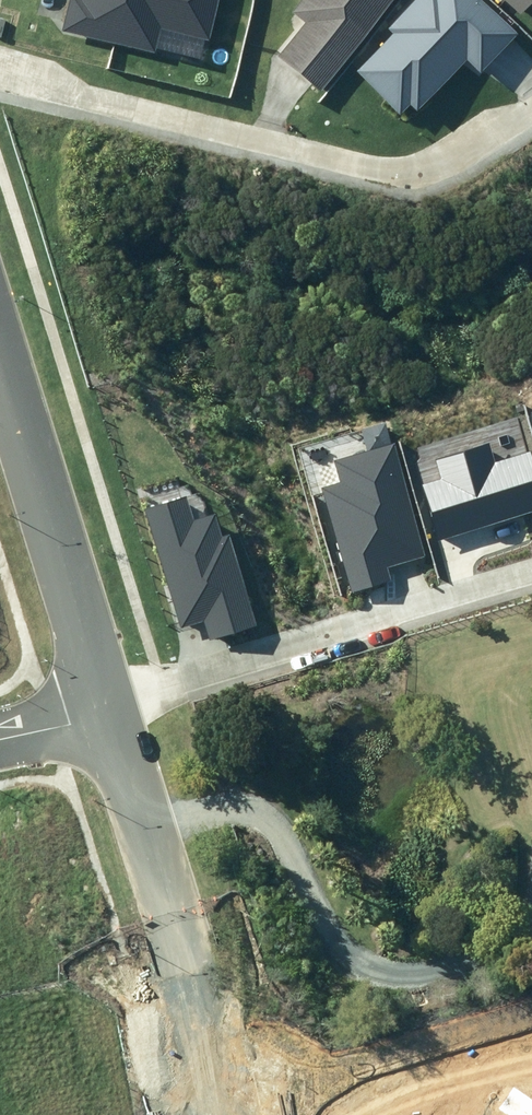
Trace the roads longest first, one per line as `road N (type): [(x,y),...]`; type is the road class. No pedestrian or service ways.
road 1 (residential): [(0,104),(291,189),(363,199),(416,193),(531,124)]
road 2 (residential): [(531,574),(167,687),(108,714)]
road 3 (tertiary): [(108,714),(212,1114)]
road 4 (tertiary): [(0,378),(108,714)]

